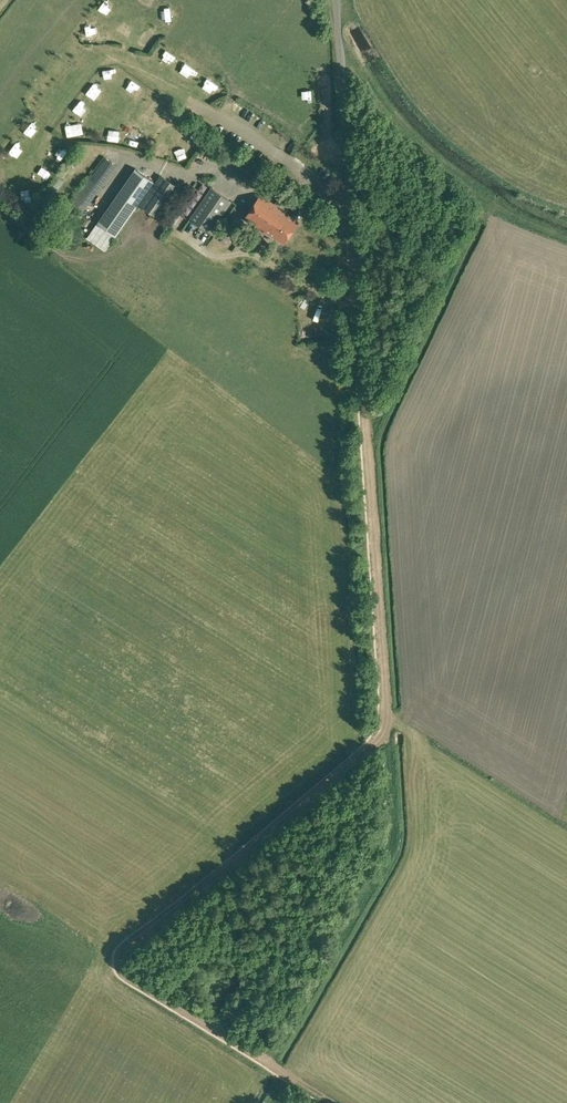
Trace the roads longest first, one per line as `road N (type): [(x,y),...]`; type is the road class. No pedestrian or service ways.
road 1 (track): [(269,1066),(117,971),(116,962),(374,741),(387,718)]
road 2 (track): [(387,718),(350,220)]
road 3 (track): [(269,1066),(388,853),(394,821),(387,718)]
road 4 (unclassified): [(350,220),(335,0)]

